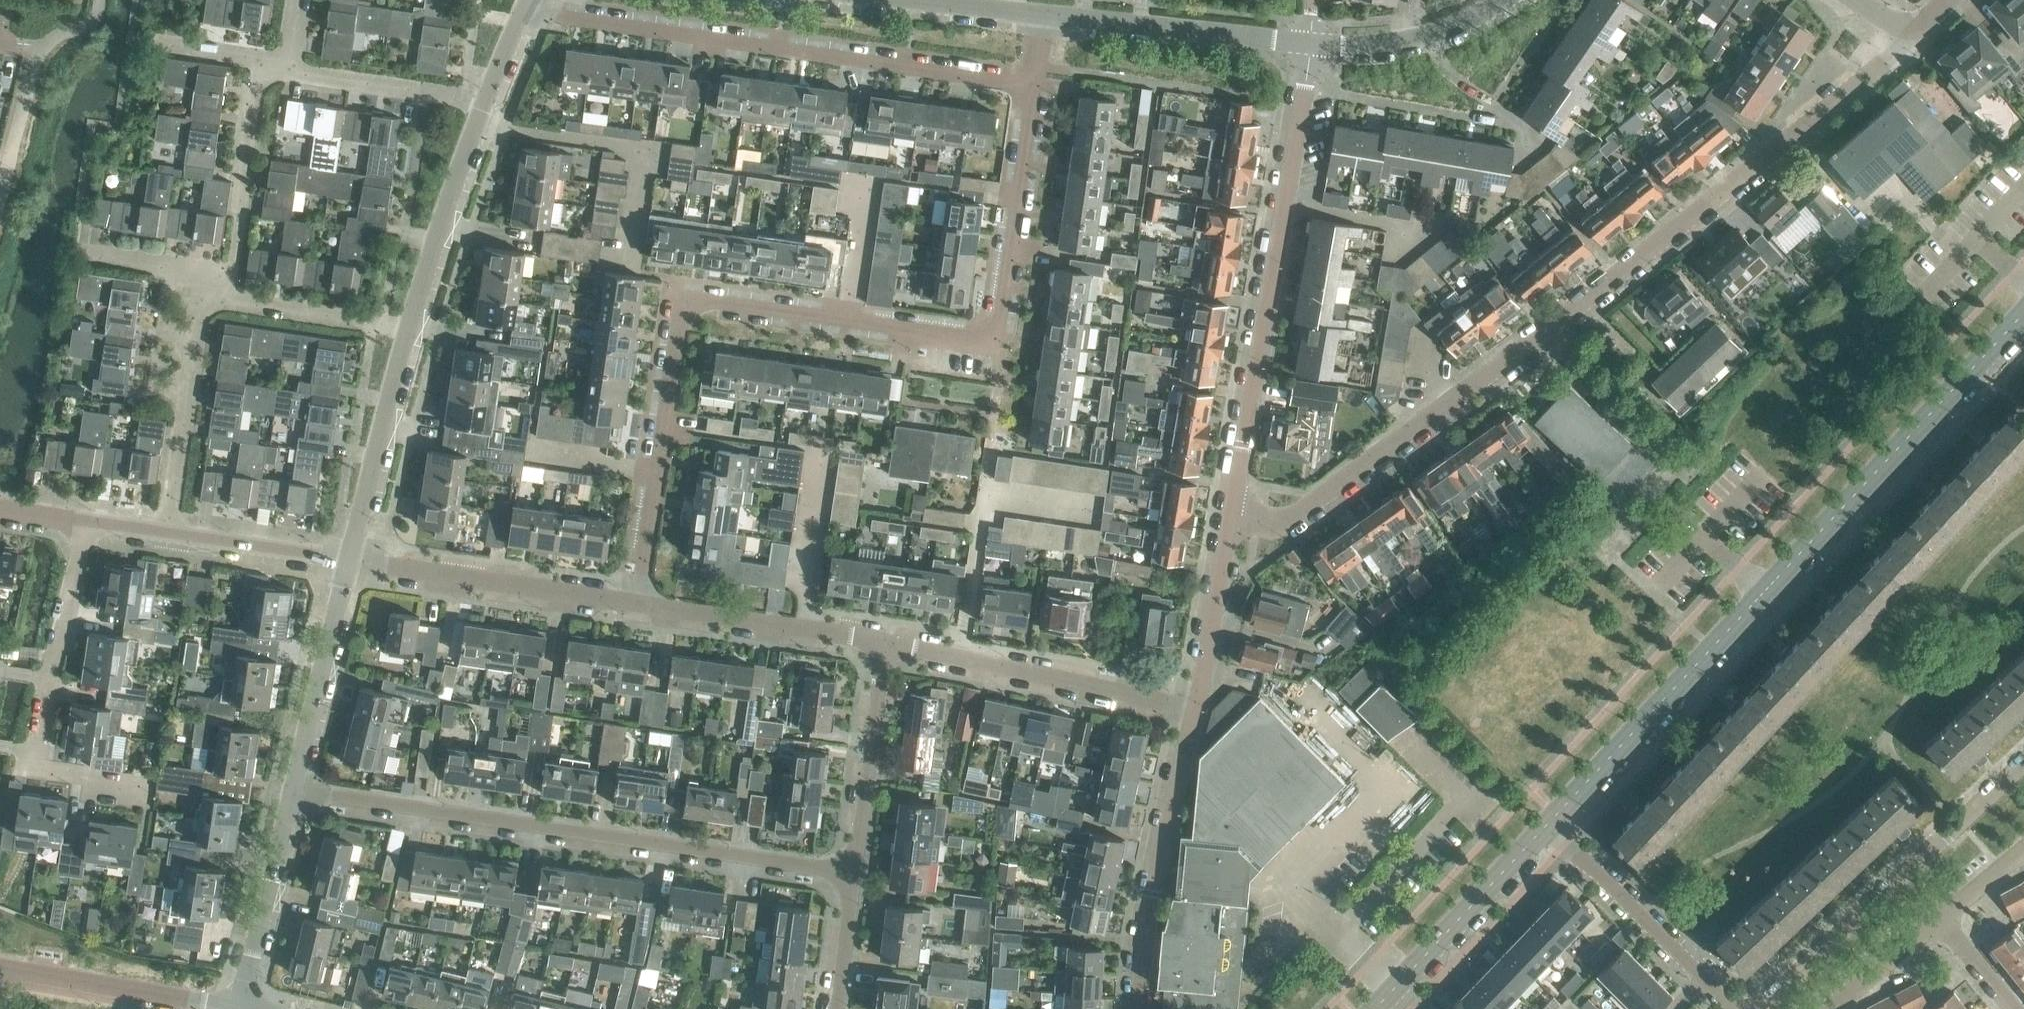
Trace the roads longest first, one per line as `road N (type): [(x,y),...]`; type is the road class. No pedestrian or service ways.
road 1 (residential): [(1228,515),(1280,527),(1525,350),(1784,145),(1900,48),(1913,27)]
road 2 (residential): [(638,603),(675,333),(696,309),(724,305),(940,336),(993,330),(1003,314),(1035,84)]
road 3 (secondary): [(1558,813),(2023,315)]
road 4 (residential): [(857,873),(291,790)]
road 5 (residential): [(1035,84),(520,16)]
road 6 (residential): [(1228,515),(1313,48)]
road 7 (residential): [(150,792),(38,774),(82,522)]
road 8 (residential): [(2023,766),(1749,1008)]
road 9 (residential): [(1193,705),(890,642)]
road 10 (residential): [(1140,1008),(1143,947),(1193,705)]
road 11 (residential): [(638,603),(348,563)]
road 12 (residential): [(1738,1008),(1567,843),(1558,813)]
road 13 (tertiary): [(1313,48),(1047,16)]
road 14 (secondary): [(1378,1008),(1558,813)]
road 15 (residential): [(890,642),(638,603)]
road 16 (tertiary): [(348,563),(411,327)]
road 17 (residential): [(231,304),(253,63)]
road 18 (tertiary): [(411,327),(488,102)]
road 19 (residential): [(169,535),(205,300)]
road 20 (tertiary): [(291,790),(348,563)]
road 21 (residential): [(857,873),(890,642)]
road 22 (residential): [(17,970),(242,1008)]
road 23 (tertiary): [(242,1008),(291,790)]
road 24 (tertiary): [(1509,0),(1473,25),(1406,44),(1313,48)]
road 25 (residential): [(488,102),(292,68)]
road 26 (residential): [(1193,705),(1228,515)]
road 27 (residential): [(411,327),(231,304)]
road 28 (residential): [(348,563),(169,535)]
road 29 (residential): [(205,300),(189,267),(75,249)]
road 30 (tertiary): [(1047,16),(897,0)]
road 31 (residential): [(1830,1008),(1941,919)]
road 32 (residential): [(838,1008),(857,873)]
road 33 (residential): [(253,63),(239,51),(136,32)]

